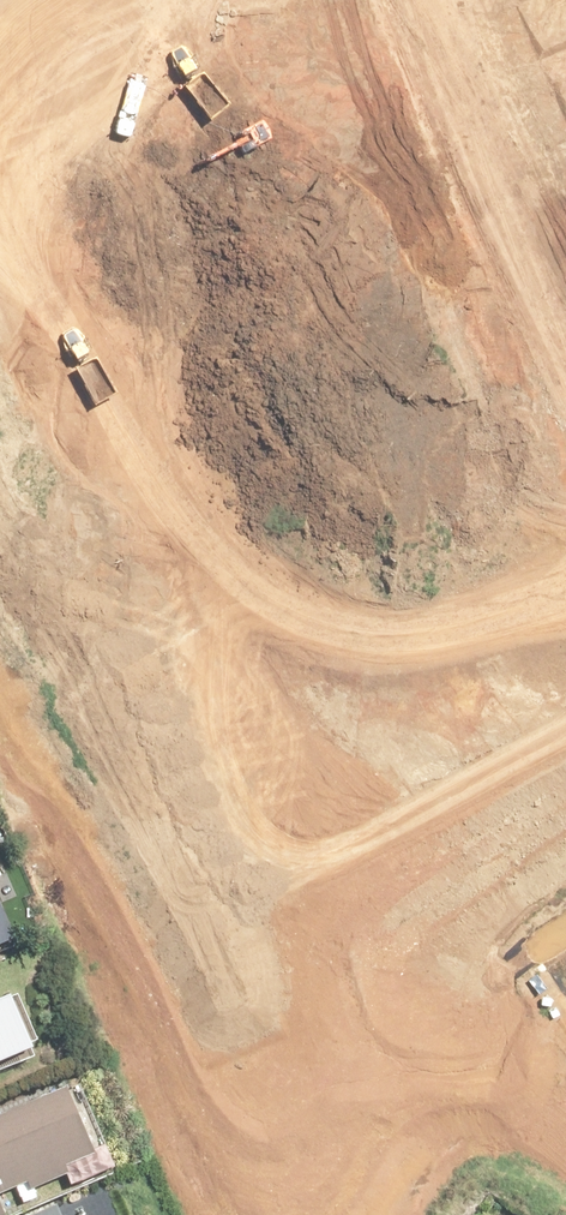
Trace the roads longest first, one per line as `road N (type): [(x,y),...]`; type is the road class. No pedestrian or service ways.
road 1 (residential): [(0,186),(301,907),(345,958),(437,985)]
road 2 (residential): [(565,266),(453,0)]
road 3 (residential): [(437,985),(565,941)]

